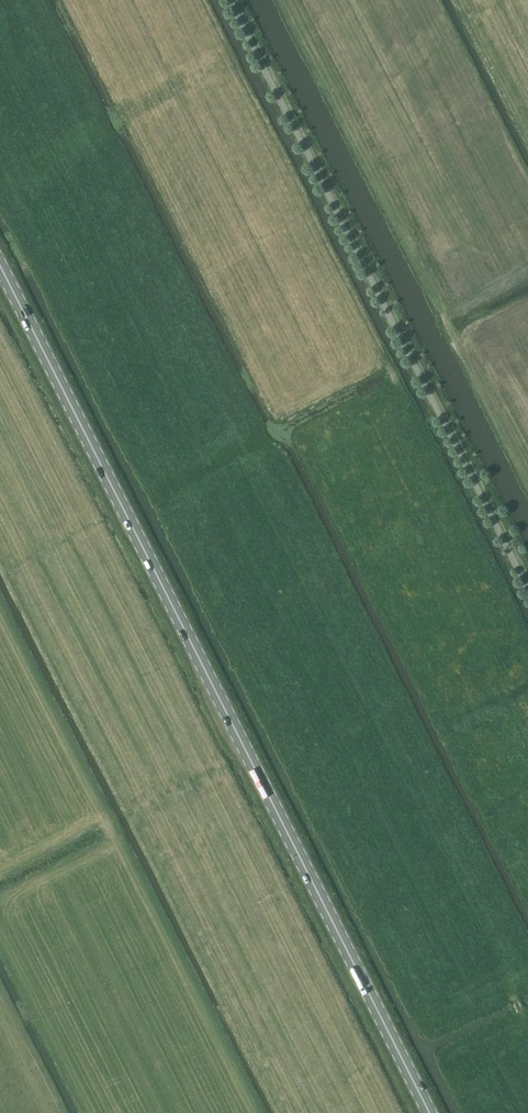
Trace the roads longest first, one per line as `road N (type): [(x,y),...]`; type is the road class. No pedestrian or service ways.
road 1 (primary): [(429,1112),(0,266)]

